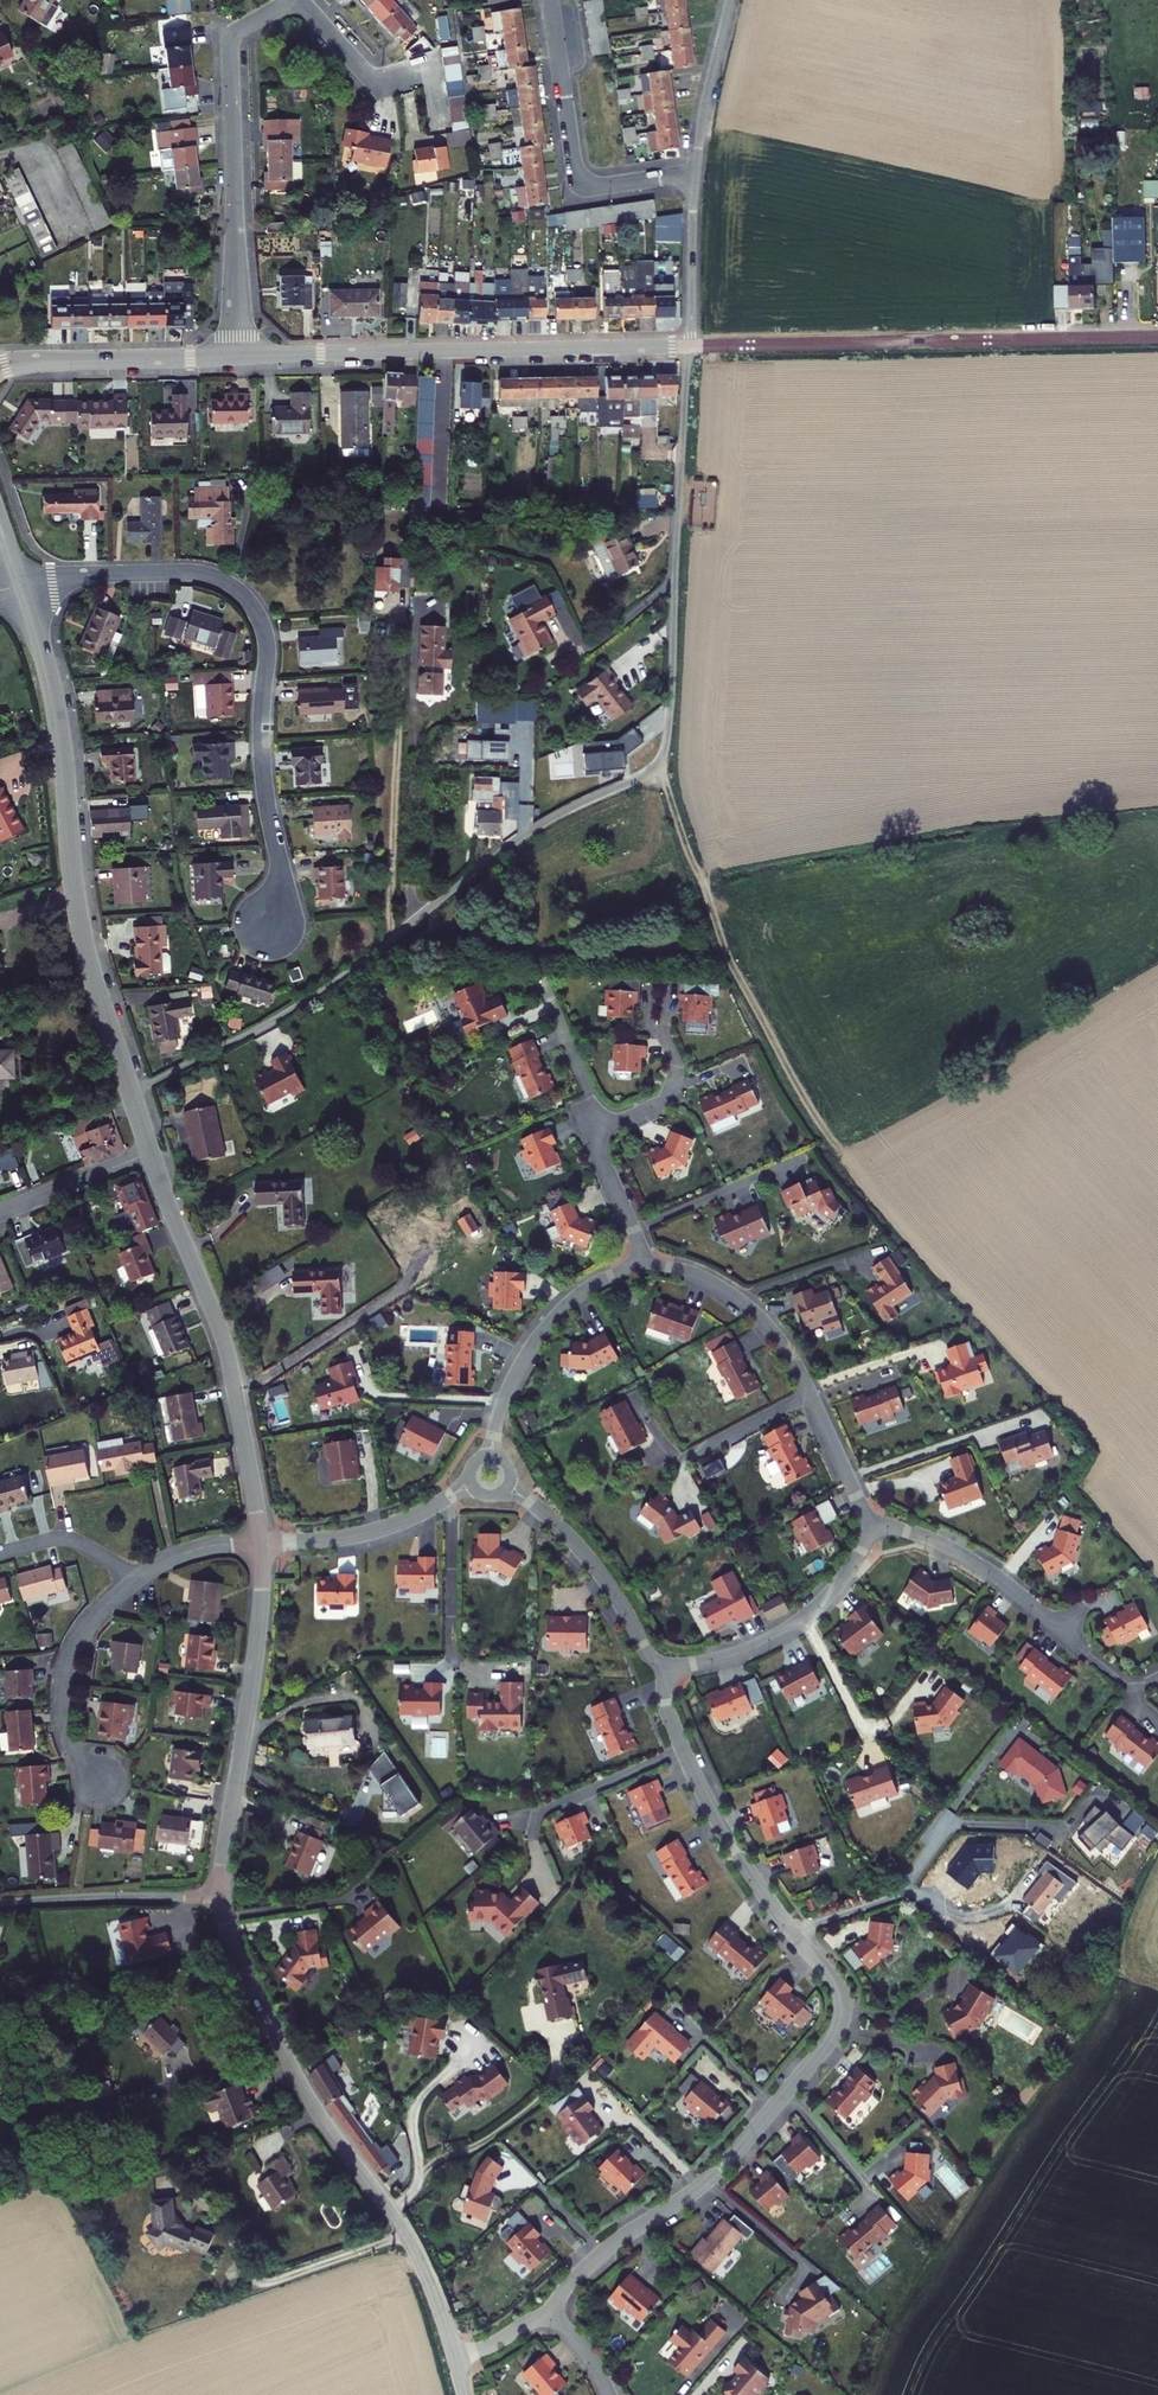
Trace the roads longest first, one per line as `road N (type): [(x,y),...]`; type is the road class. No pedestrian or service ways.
road 1 (residential): [(131,1094),(284,1015),(520,837),(641,778),(662,759),(691,347)]
road 2 (residential): [(21,585),(58,575),(194,573),(224,581),(248,601),(266,648),(262,753),(280,878),(270,925)]
road 3 (residential): [(21,585),(56,709),(83,934),(131,1094)]
road 4 (residential): [(221,1899),(306,2092),(412,2244),(454,2359)]
road 5 (tertiary): [(691,347),(1157,337)]
road 6 (track): [(852,1173),(810,1114),(735,971),(678,826),(662,759)]
road 7 (tertiary): [(238,358),(691,347)]
road 8 (residential): [(150,1153),(224,1342),(259,1543)]
road 9 (residential): [(238,358),(232,41),(295,0)]
road 10 (residential): [(872,1524),(775,1335),(719,1290),(644,1263)]
road 11 (residential): [(259,1543),(259,1628),(221,1899)]
road 12 (residential): [(548,2315),(603,2252),(711,2178),(785,2094)]
road 13 (residential): [(696,175),(600,187),(580,179),(551,0)]
road 14 (residential): [(872,1524),(967,1557),(1114,1673)]
road 15 (residential): [(644,1263),(583,1293),(548,1326),(505,1396),(490,1456)]
road 16 (residential): [(667,1667),(646,1655),(581,1551),(509,1486)]
road 17 (residential): [(97,1787),(68,1747),(62,1689),(85,1630),(134,1580)]
road 18 (residential): [(259,1543),(369,1533),(472,1484)]
road 19 (residential): [(0,1903),(221,1899)]
road 20 (residential): [(792,1932),(732,1846),(683,1750)]
road 21 (track): [(641,778),(650,808),(641,857),(525,887)]
road 22 (residential): [(785,2094),(831,2039),(842,2010),(833,1979),(792,1932)]
road 23 (residential): [(792,1932),(902,1890),(946,1824)]
road 24 (residential): [(683,1750),(539,1814),(534,1837)]
road 25 (tertiary): [(58,361),(238,358)]
road 26 (residential): [(696,175),(731,0)]
road 27 (residential): [(591,1133),(588,1091),(539,969)]
road 28 (residential): [(691,347),(696,175)]
road 29 (residential): [(150,1153),(0,1214)]
road 30 (residential): [(659,1033),(675,1075),(663,1103),(591,1133)]
road 31 (residential): [(299,0),(366,72),(416,77)]
road 32 (residential): [(667,1667),(734,1656),(805,1618)]
road 33 (residential): [(134,1580),(63,1539),(0,1554)]
road 34 (residential): [(644,1263),(591,1133)]
road 35 (residential): [(805,1618),(865,1737)]
road 36 (residential): [(134,1580),(202,1548),(259,1543)]
road 37 (residential): [(785,2094),(868,2189)]

